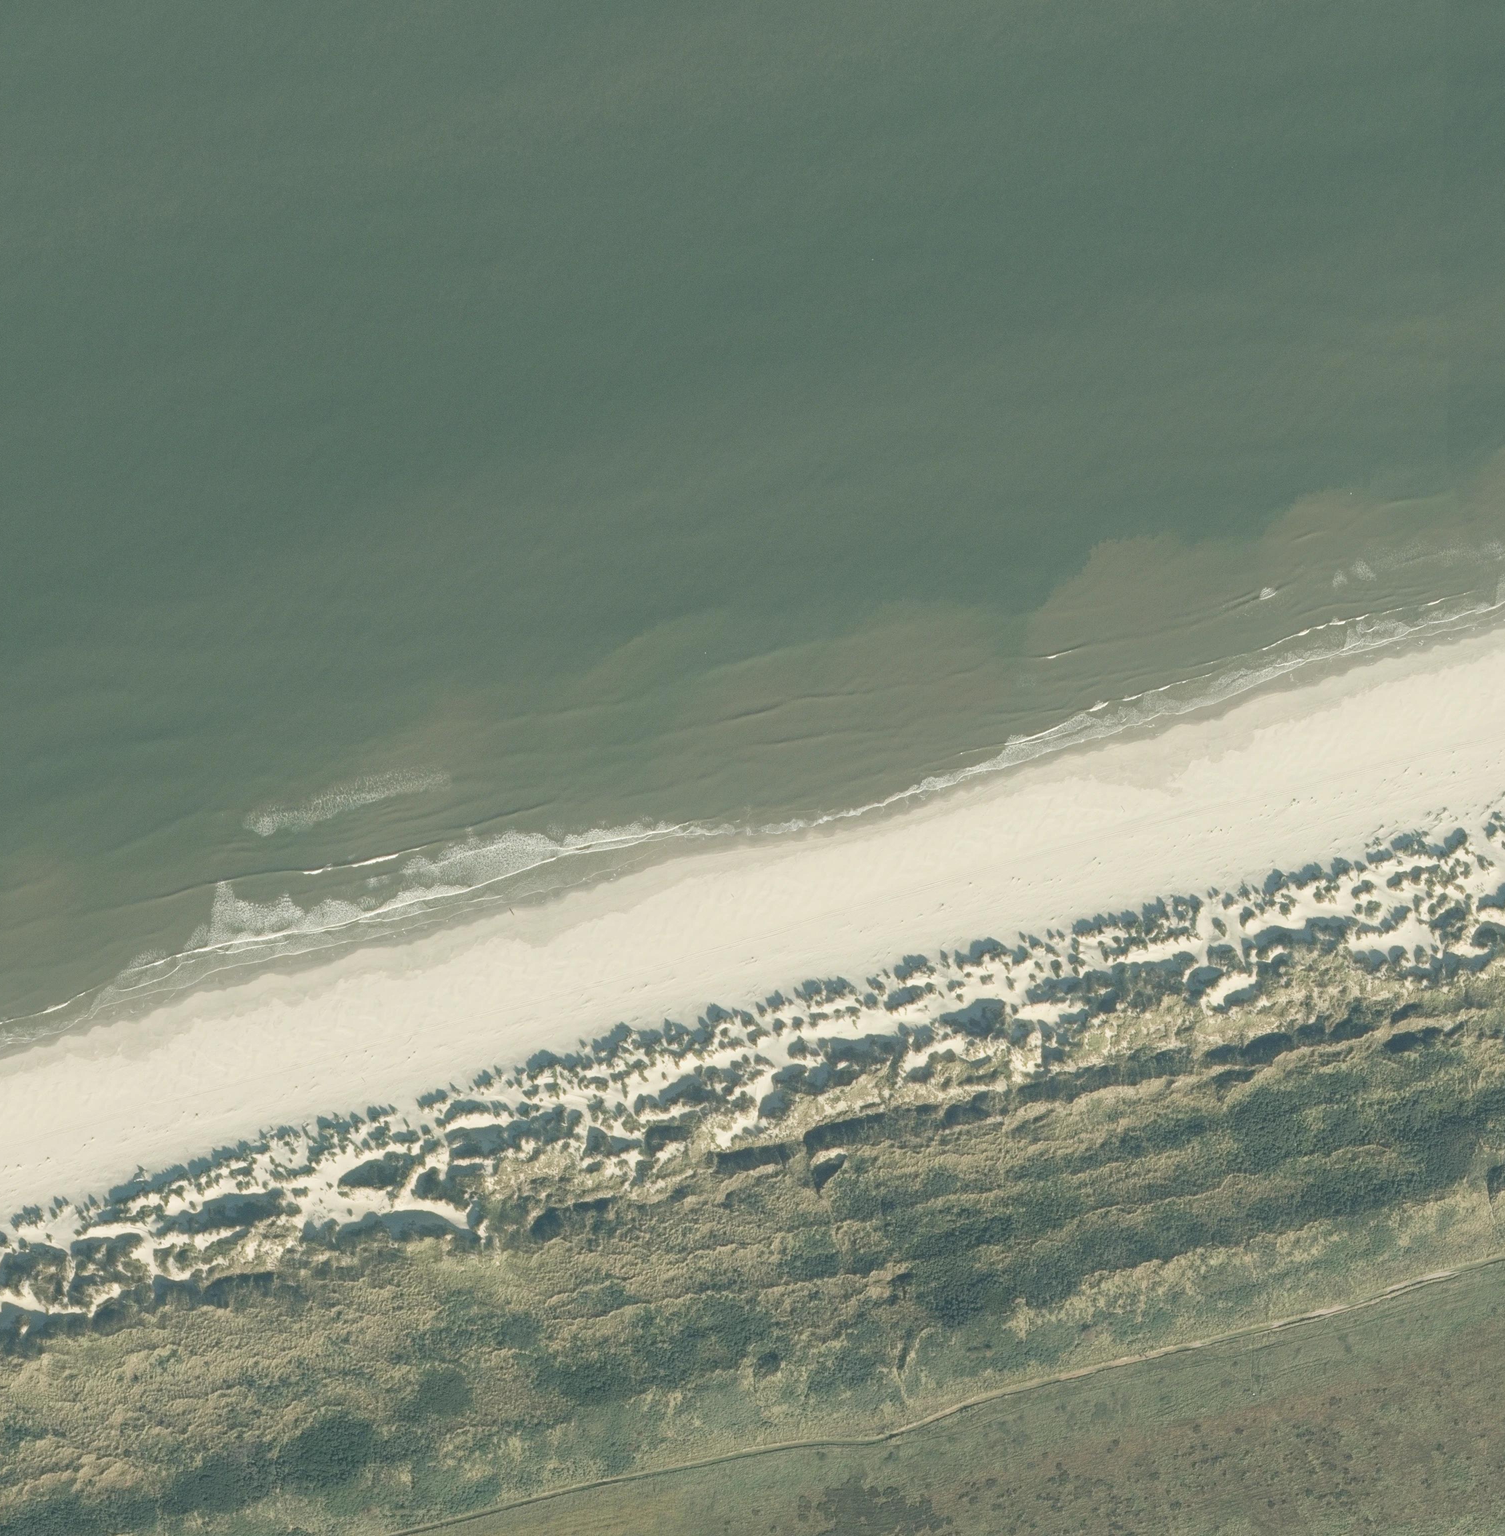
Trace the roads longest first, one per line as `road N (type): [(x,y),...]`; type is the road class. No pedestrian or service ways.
road 1 (track): [(392,1535),(733,1456),(883,1440),(986,1398),(1286,1324),(1504,1257)]

